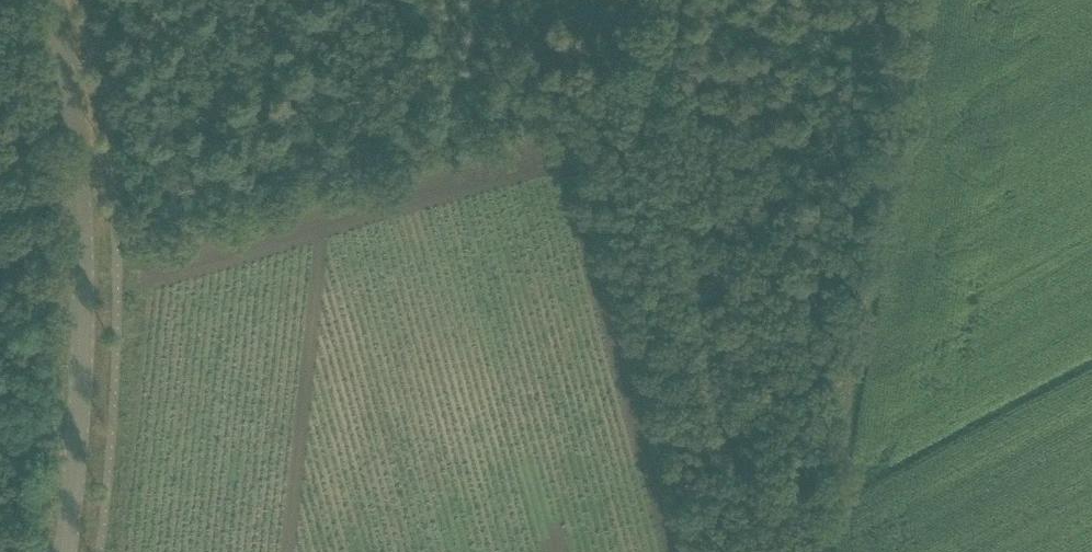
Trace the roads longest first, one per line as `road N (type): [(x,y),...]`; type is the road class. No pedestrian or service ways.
road 1 (track): [(745,551),(702,395),(676,101),(628,0)]
road 2 (tertiary): [(63,551),(87,331),(86,170),(54,0)]

